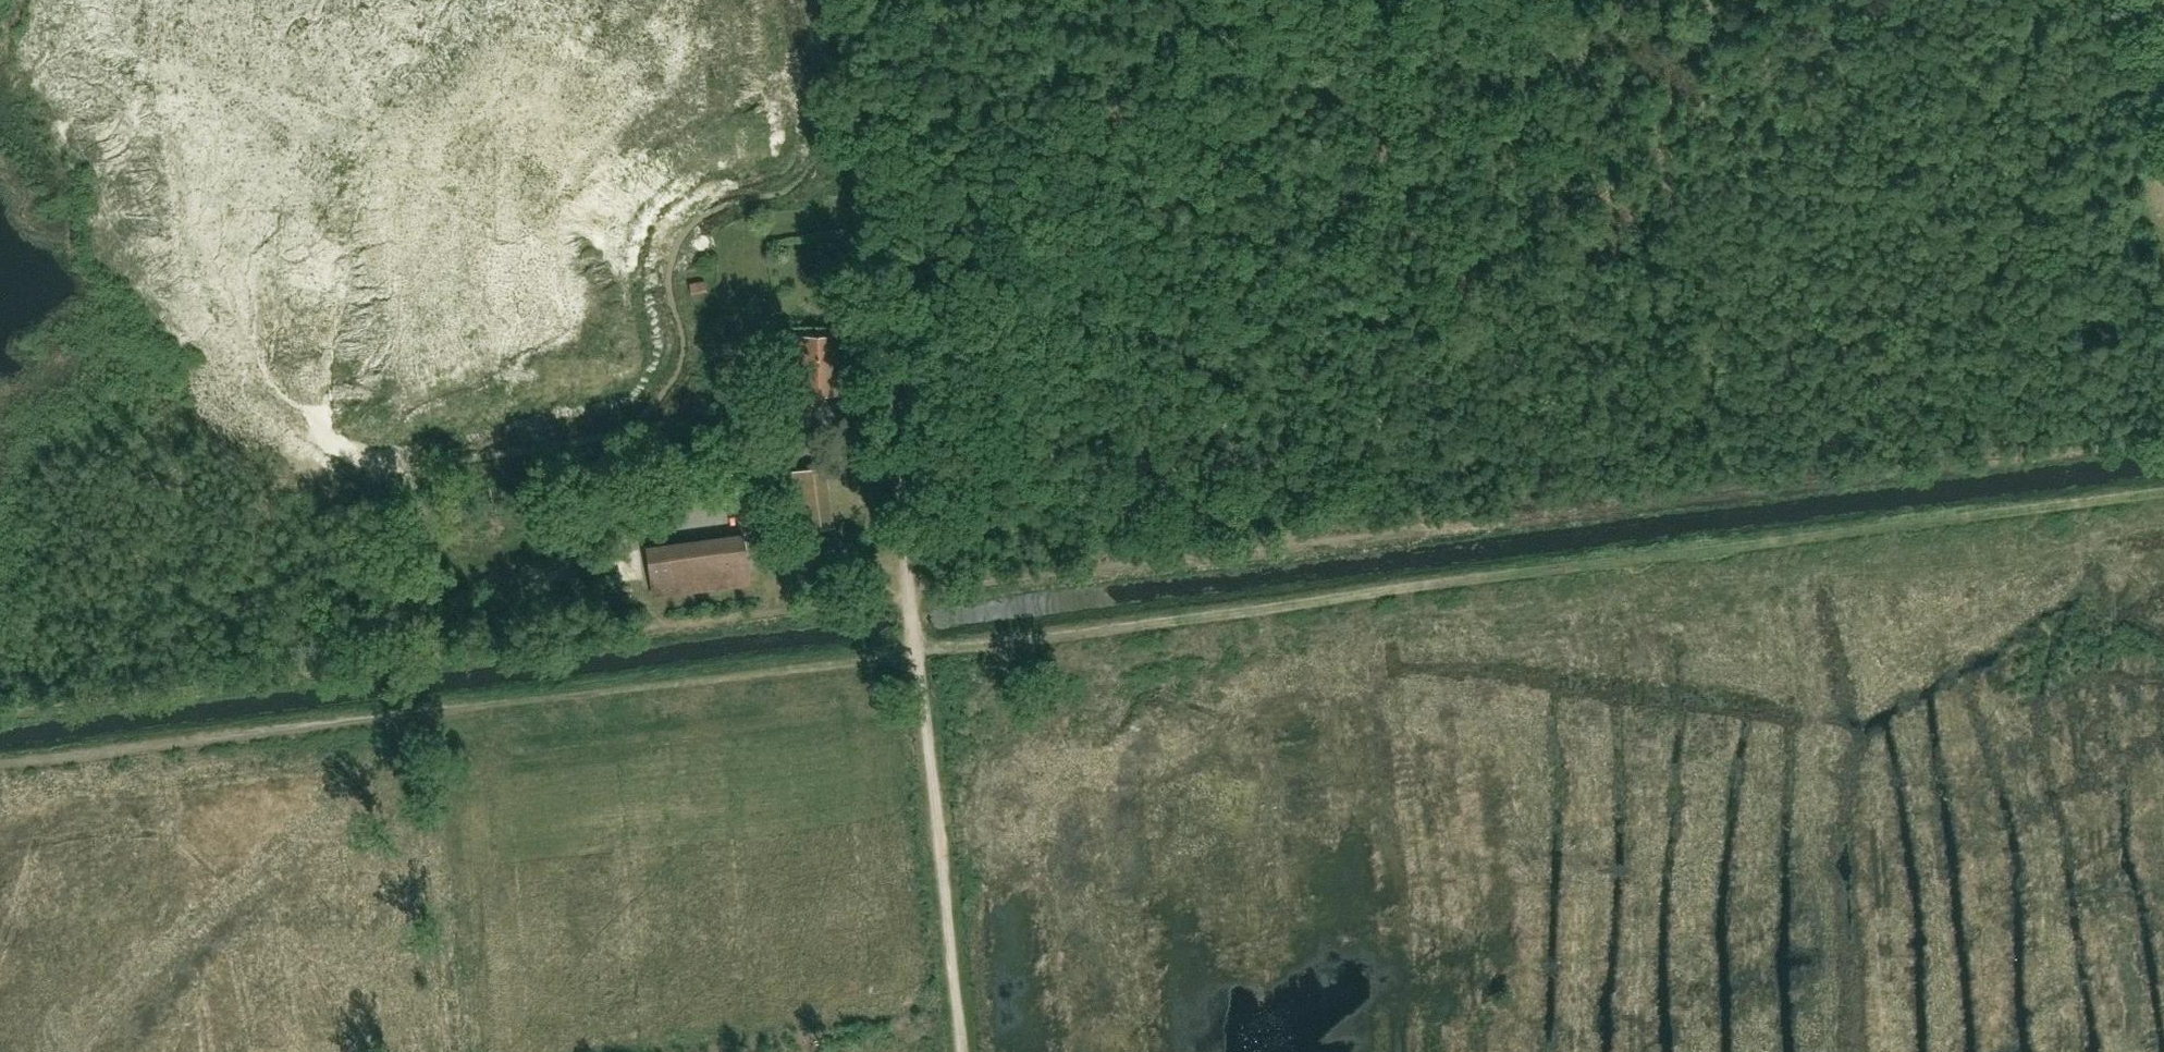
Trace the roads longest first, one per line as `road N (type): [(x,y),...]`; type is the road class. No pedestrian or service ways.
road 1 (track): [(837,0),(883,327)]

